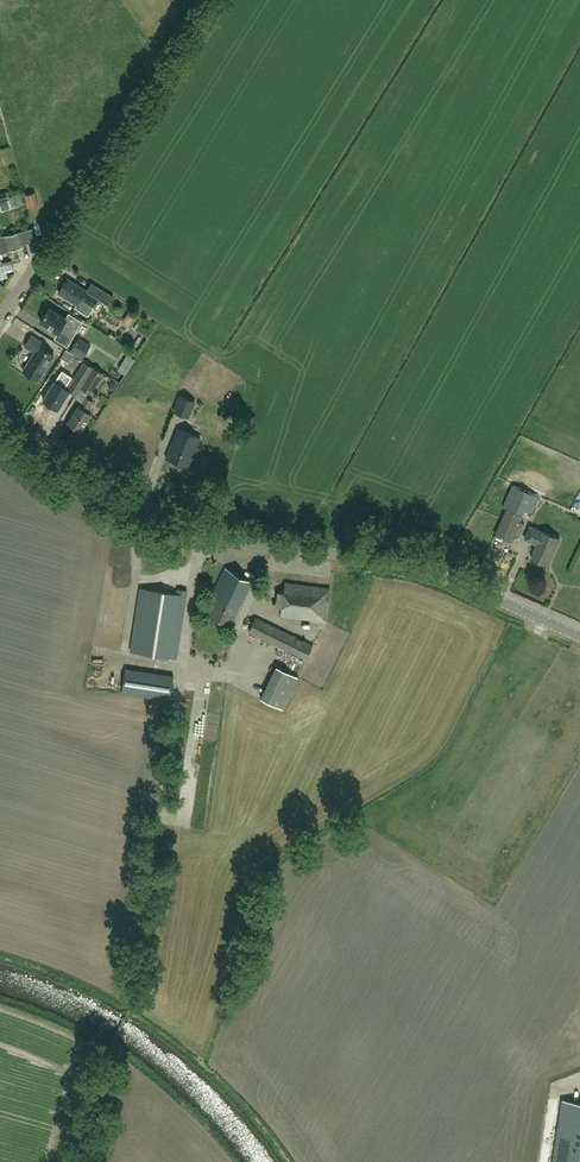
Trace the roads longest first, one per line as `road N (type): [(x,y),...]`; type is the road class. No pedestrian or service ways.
road 1 (tertiary): [(579,637),(434,572),(252,542),(115,497),(55,462),(0,406)]
road 2 (unclassified): [(0,318),(206,0)]

